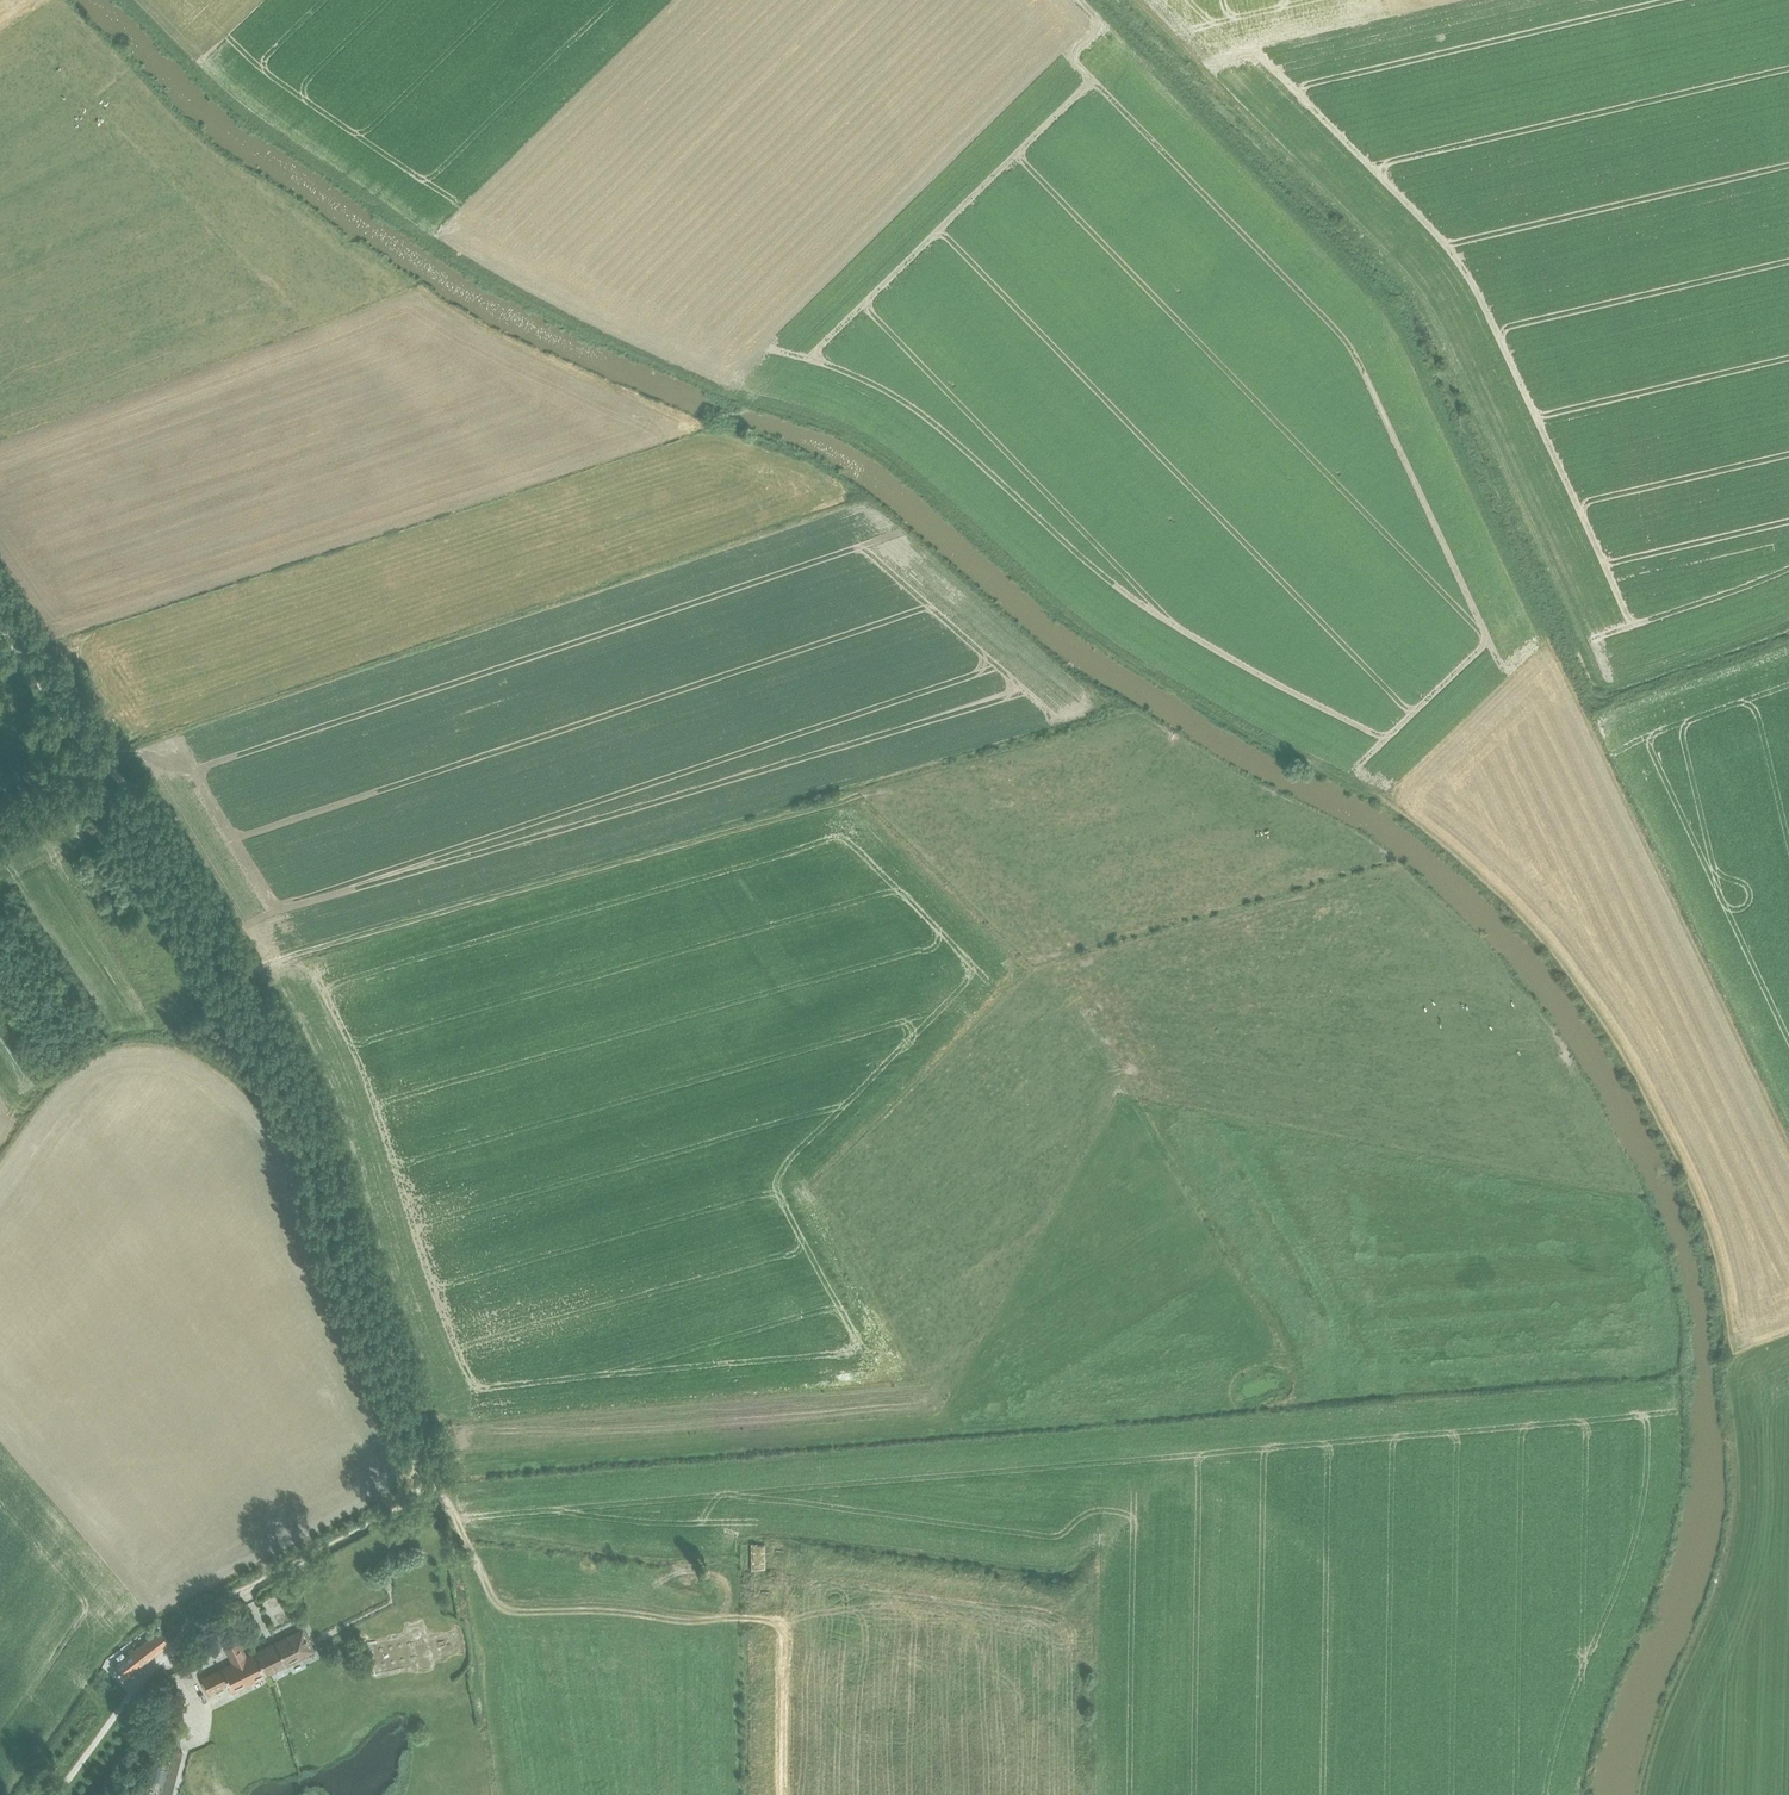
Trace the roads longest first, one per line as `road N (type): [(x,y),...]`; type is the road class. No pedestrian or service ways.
road 1 (track): [(153,1665),(196,1612),(408,1502),(422,1436),(283,1039),(104,753)]
road 2 (track): [(104,753),(0,610)]
road 3 (unclassified): [(58,1794),(153,1665)]

